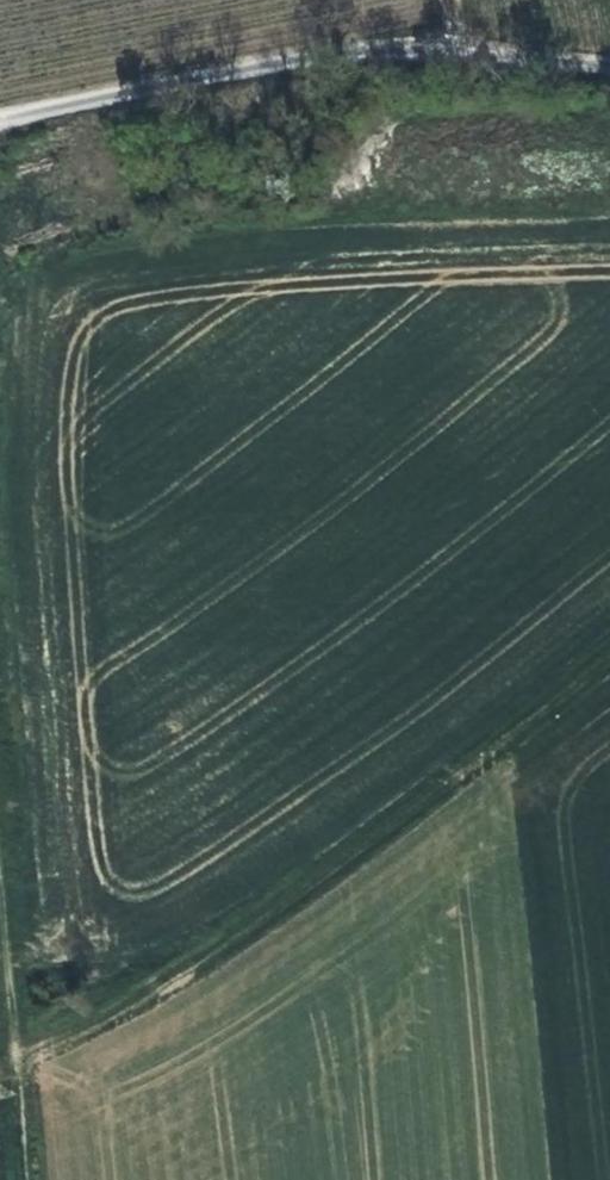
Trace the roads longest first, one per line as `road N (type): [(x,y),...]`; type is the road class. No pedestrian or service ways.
road 1 (track): [(609,656),(180,977),(124,1012),(0,1065)]
road 2 (track): [(0,119),(281,61),(372,51),(609,65)]

